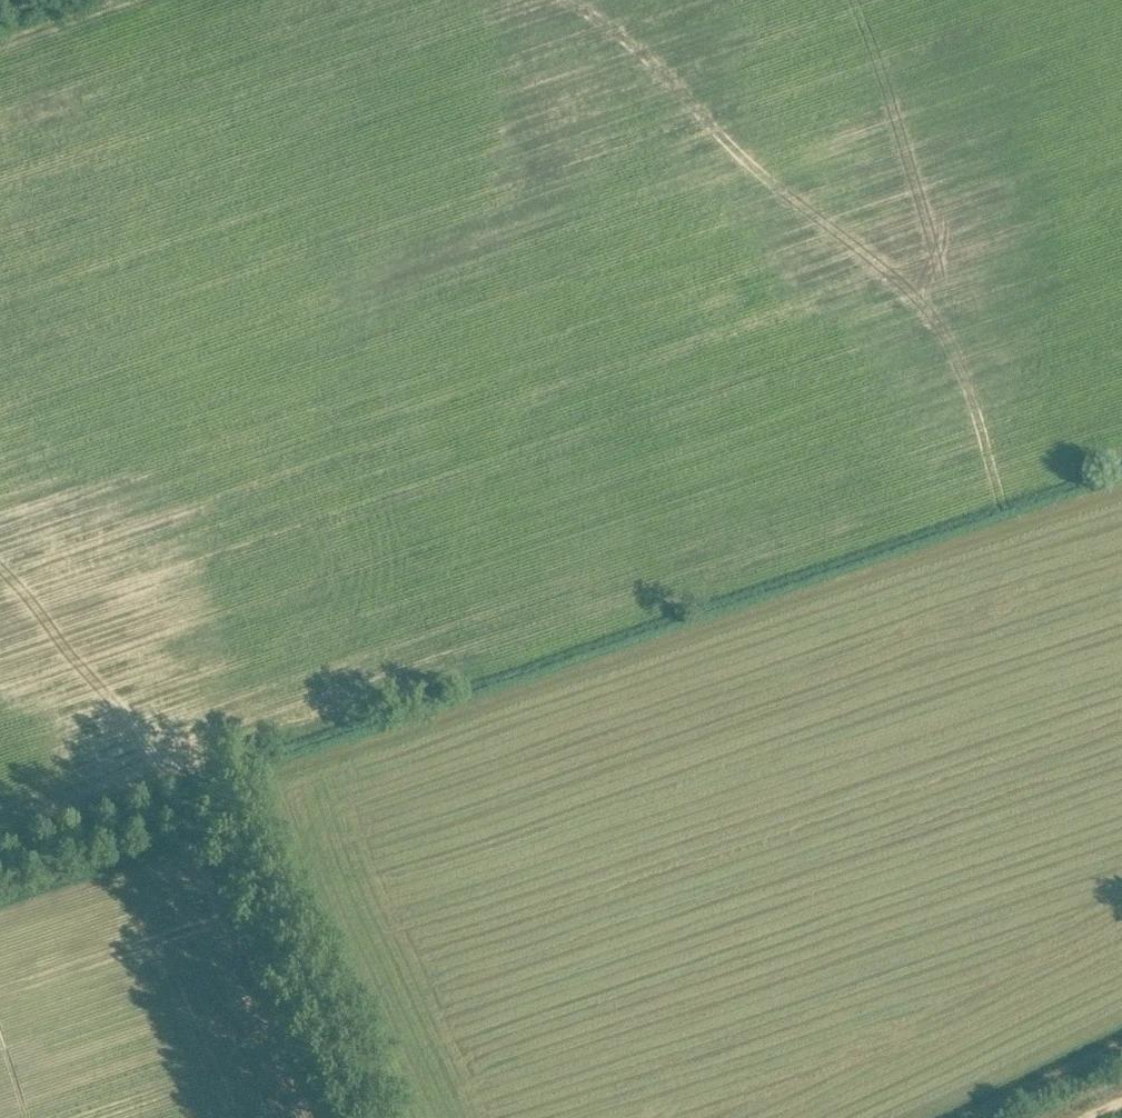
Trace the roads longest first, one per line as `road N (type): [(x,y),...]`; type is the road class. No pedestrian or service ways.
road 1 (track): [(215,791),(0,869)]

